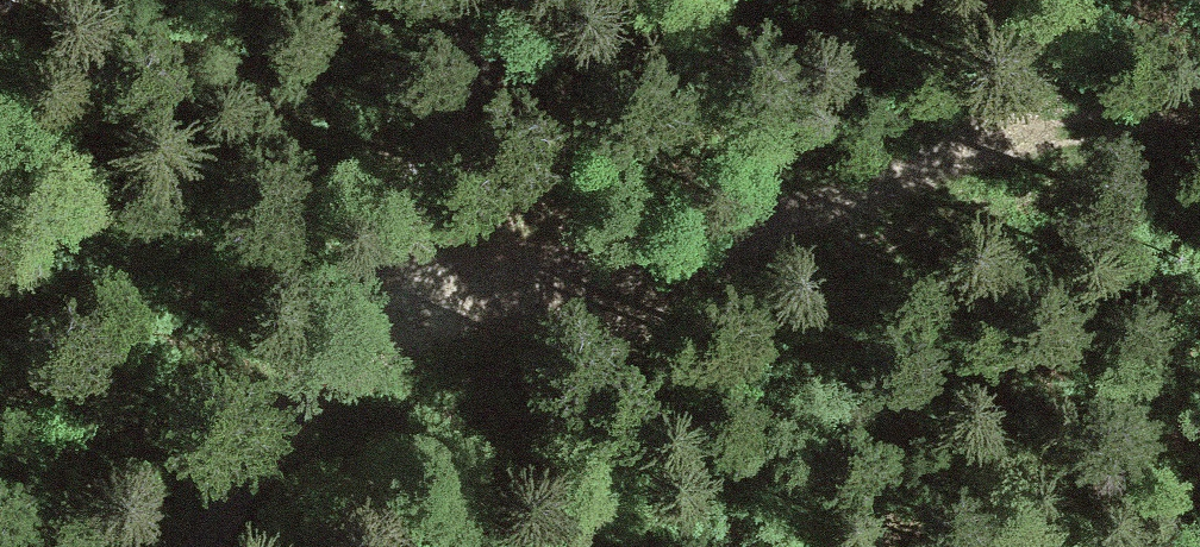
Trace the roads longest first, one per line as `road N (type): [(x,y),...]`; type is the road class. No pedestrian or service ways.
road 1 (track): [(1199,110),(1006,155),(756,242),(325,369)]
road 2 (track): [(218,546),(325,369),(505,0)]
road 3 (track): [(924,184),(1199,15)]

